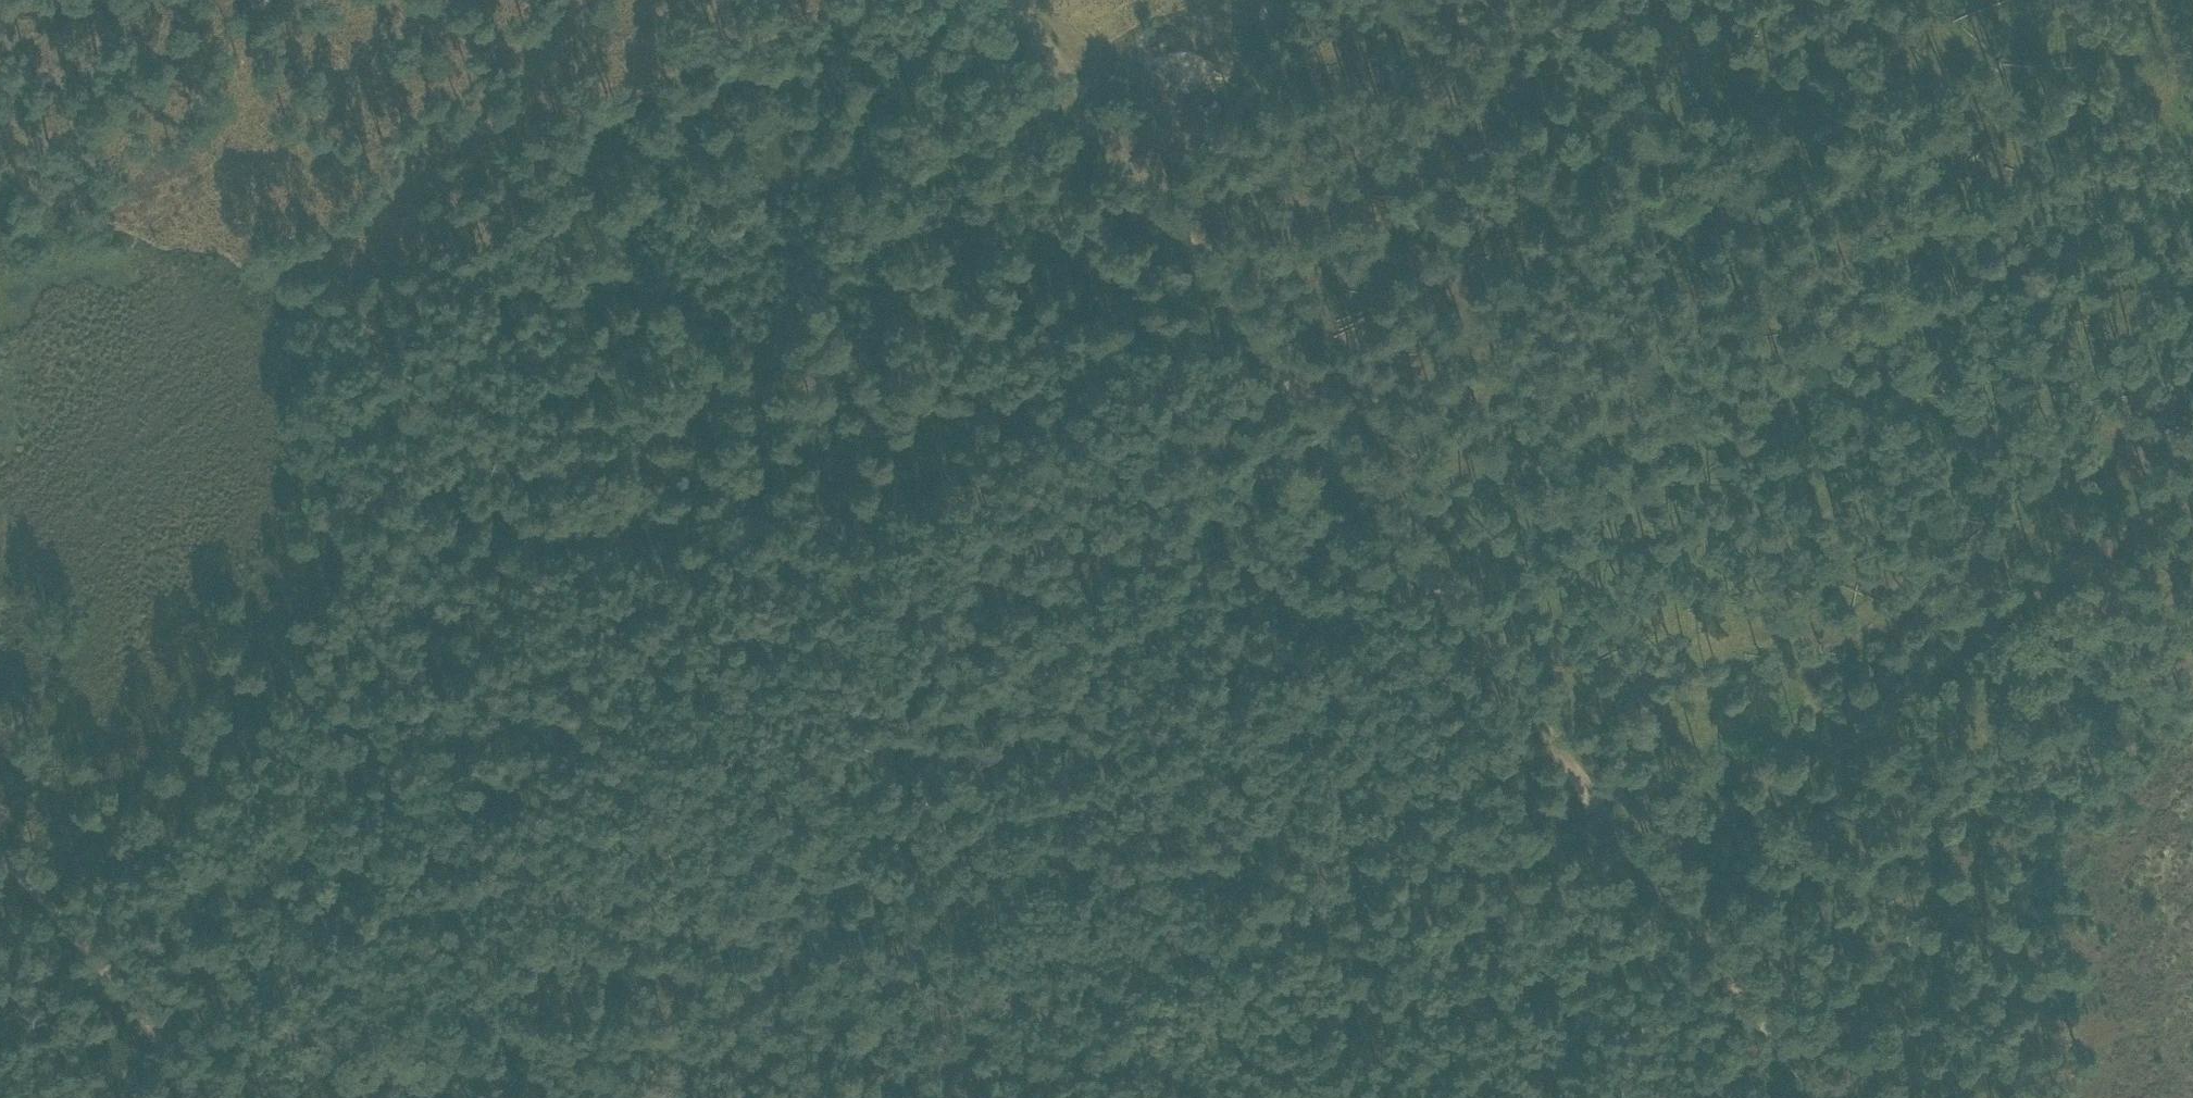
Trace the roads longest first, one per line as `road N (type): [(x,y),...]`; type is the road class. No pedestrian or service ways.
road 1 (track): [(0,852),(196,1097)]

